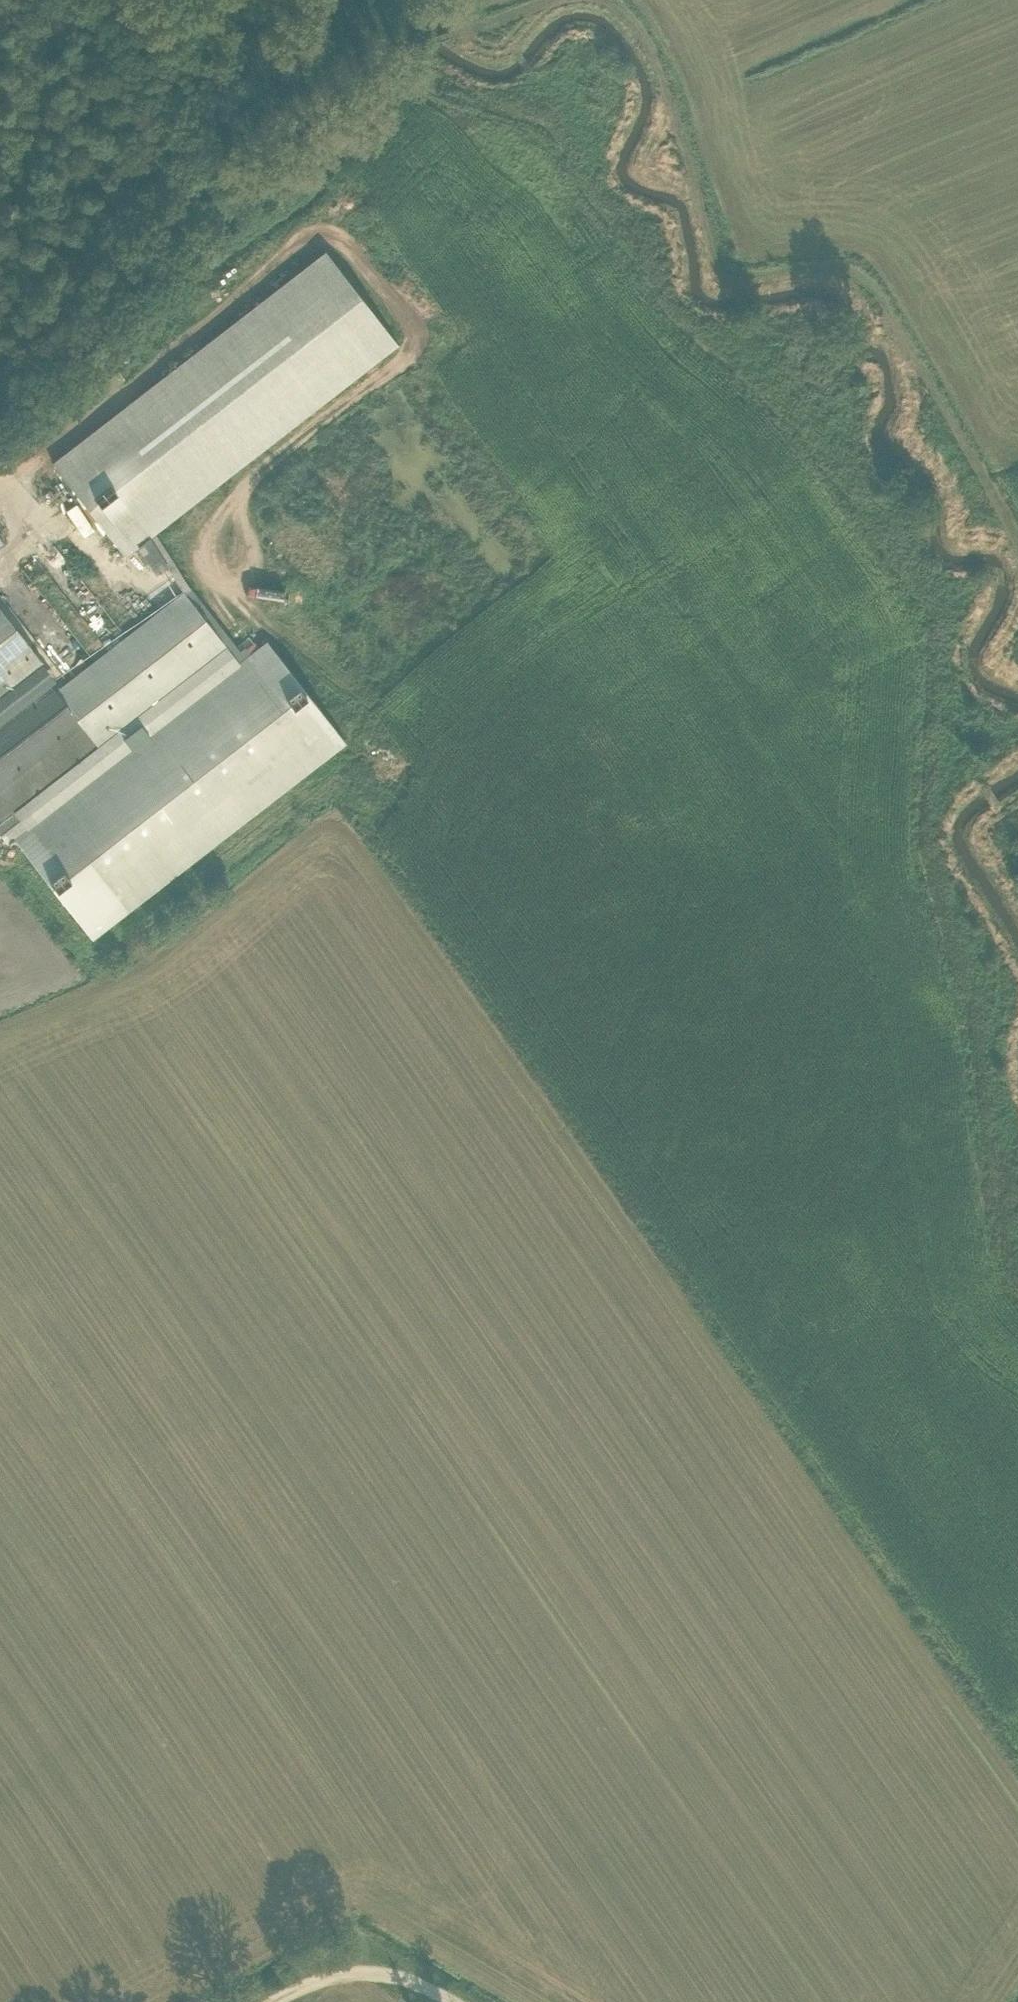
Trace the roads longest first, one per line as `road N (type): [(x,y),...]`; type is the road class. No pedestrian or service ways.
road 1 (track): [(283,2001),(366,1968),(425,1980),(461,2001)]

